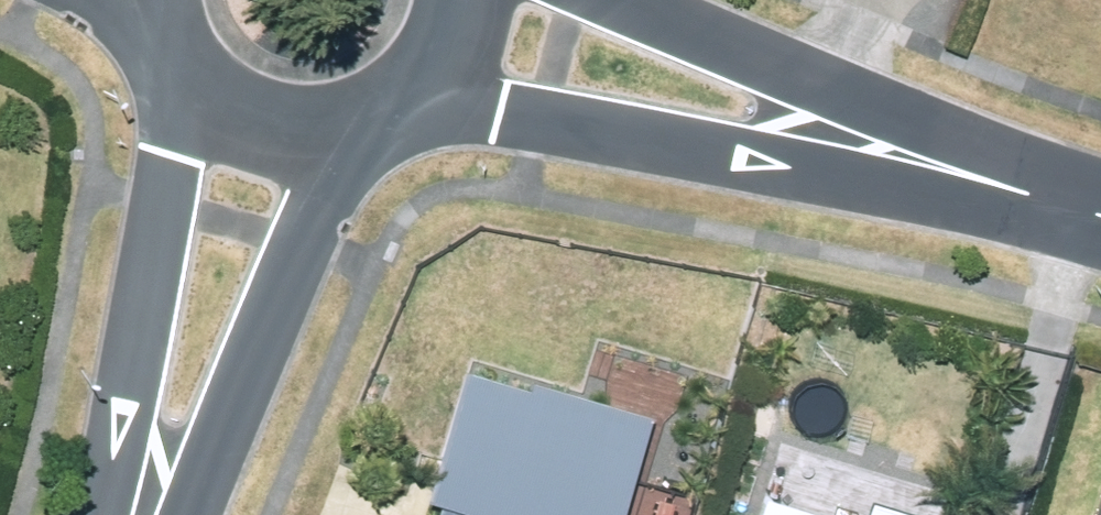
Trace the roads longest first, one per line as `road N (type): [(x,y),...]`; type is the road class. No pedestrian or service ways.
road 1 (residential): [(1100,224),(422,94)]
road 2 (residential): [(612,0),(1100,214)]
road 3 (tertiary): [(98,514),(187,79)]
road 4 (tertiary): [(356,130),(193,514)]
road 5 (tertiary): [(356,130),(289,136),(246,124),(187,79)]

